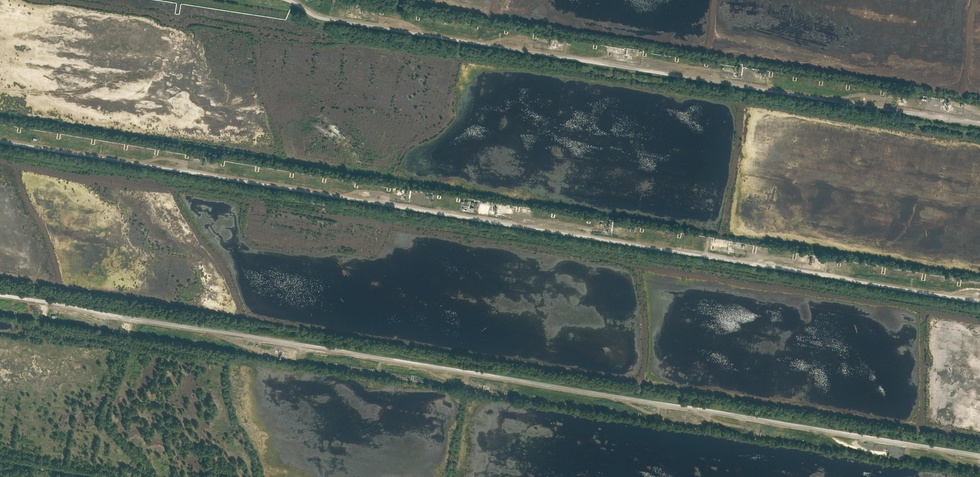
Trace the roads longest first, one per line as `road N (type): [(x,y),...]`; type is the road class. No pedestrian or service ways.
road 1 (track): [(979,454),(0,293)]
road 2 (track): [(0,139),(979,298)]
road 3 (track): [(296,0),(382,25),(979,121)]

